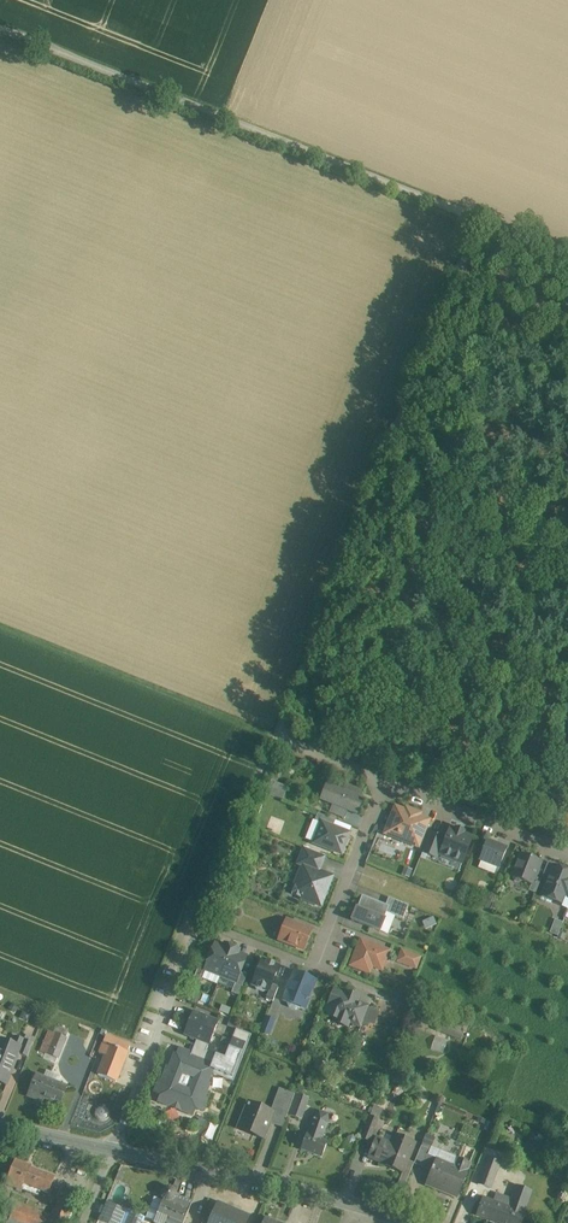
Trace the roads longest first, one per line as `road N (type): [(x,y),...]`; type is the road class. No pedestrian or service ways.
road 1 (track): [(567,250),(0,26)]
road 2 (track): [(281,733),(480,215)]
road 3 (residential): [(409,1222),(319,1193),(114,1149)]
road 4 (residential): [(114,1149),(203,921)]
road 5 (residential): [(203,921),(281,733)]
road 6 (residential): [(396,779),(327,968)]
road 7 (residential): [(567,847),(396,779)]
road 8 (residential): [(203,921),(327,968)]
road 9 (residential): [(396,779),(281,733)]

